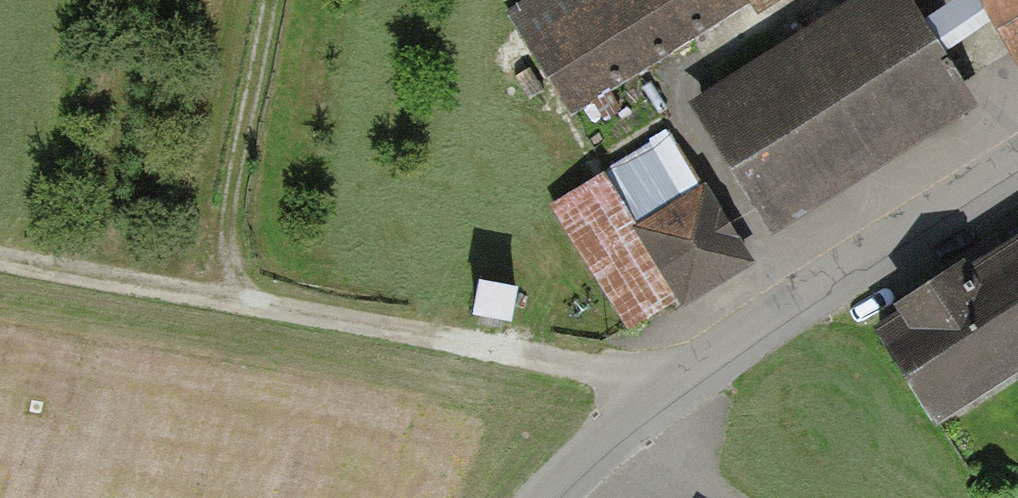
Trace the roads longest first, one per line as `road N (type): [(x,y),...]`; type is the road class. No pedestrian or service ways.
road 1 (track): [(0,260),(642,378)]
road 2 (unclassified): [(531,497),(598,416),(715,314),(1017,157)]
road 3 (track): [(268,308),(237,275),(227,239),(271,0)]

